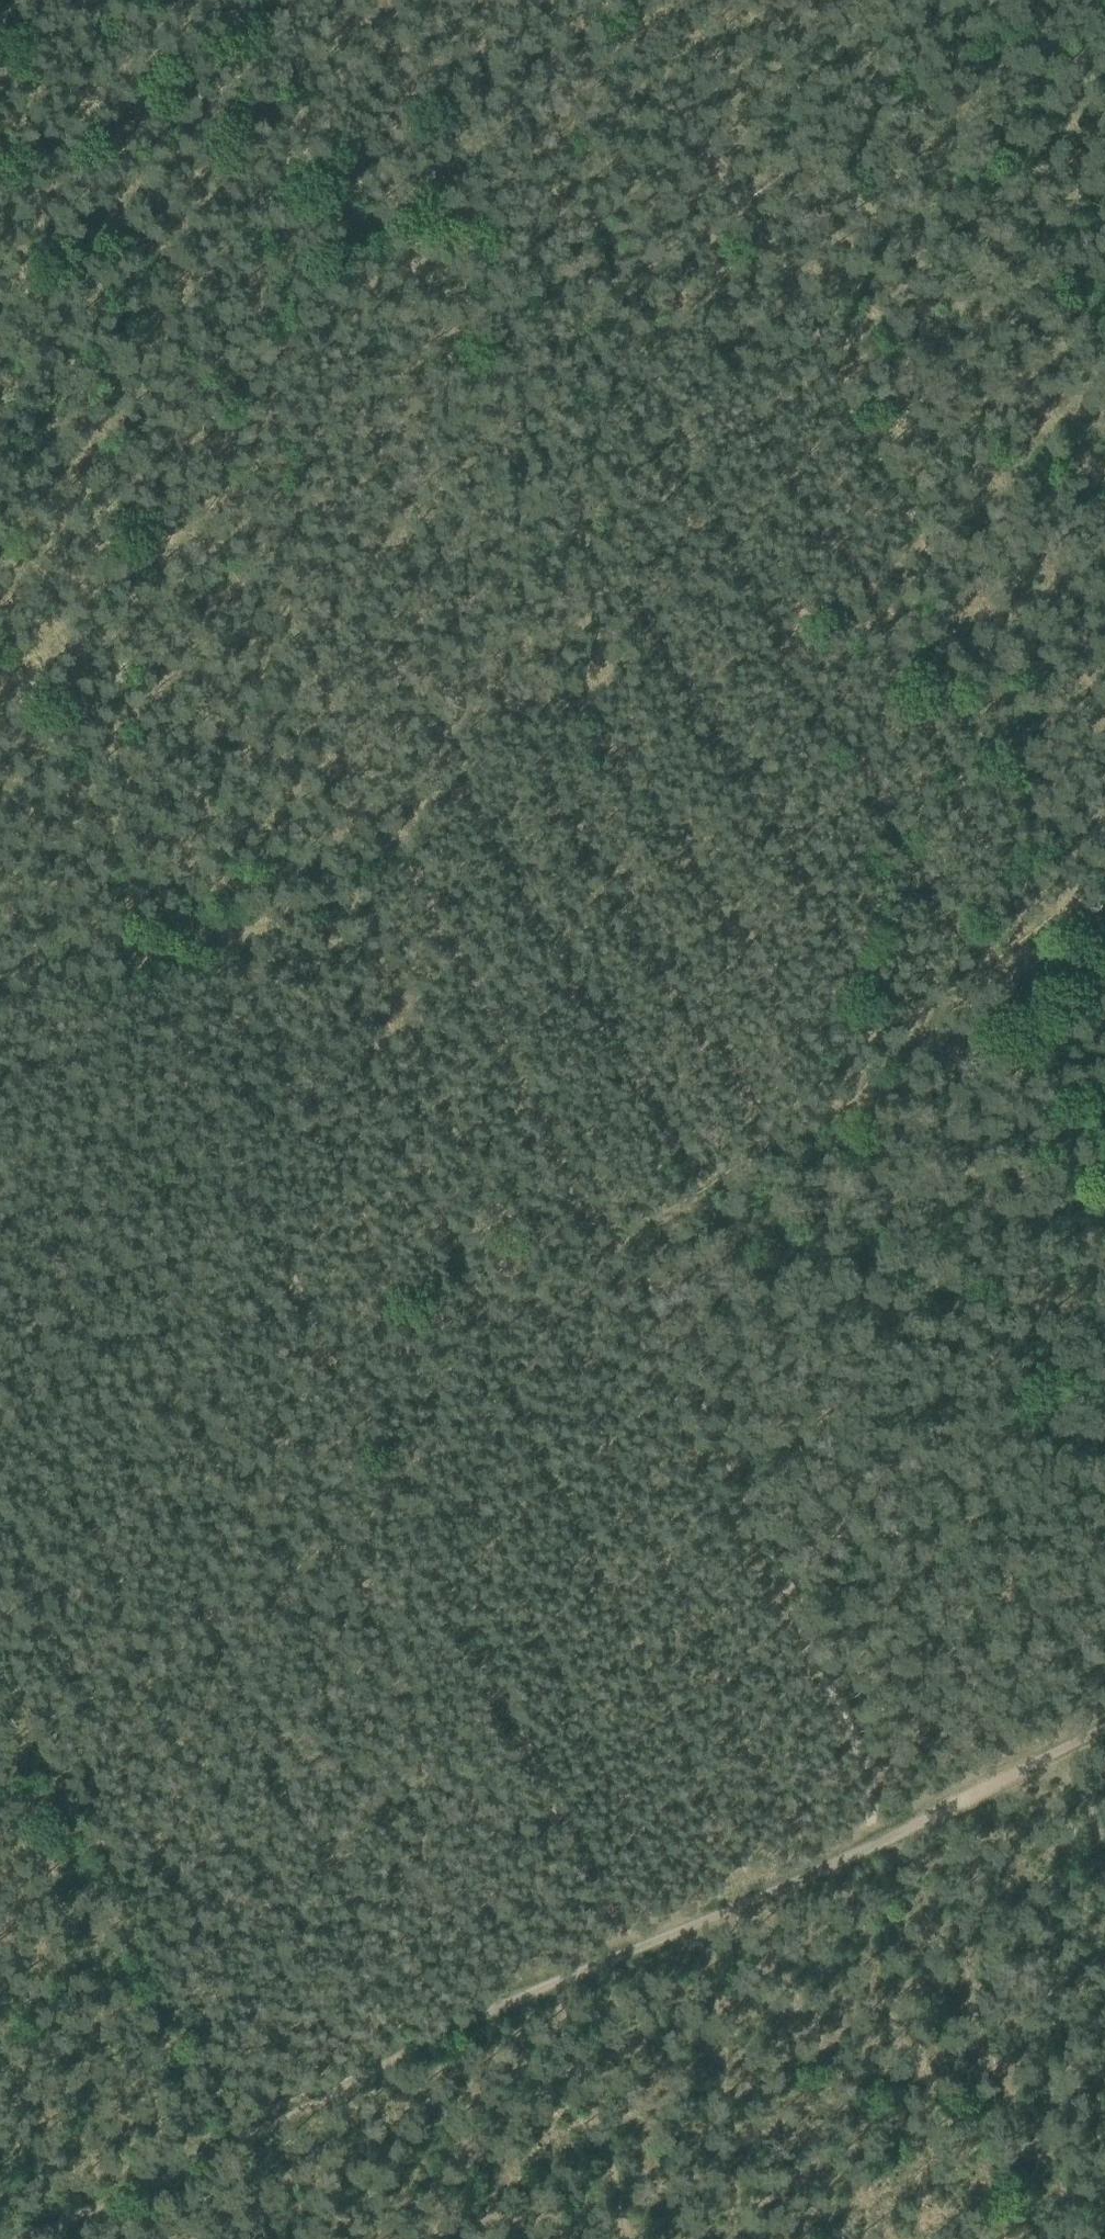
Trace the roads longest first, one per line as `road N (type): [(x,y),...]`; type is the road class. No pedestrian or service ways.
road 1 (track): [(756,226),(682,272),(600,374),(576,631),(439,732),(330,904),(86,938),(0,973)]
road 2 (track): [(30,2238),(1104,1735)]
road 3 (track): [(1104,919),(1067,888),(1036,792),(756,226)]
road 4 (track): [(756,226),(638,0)]

